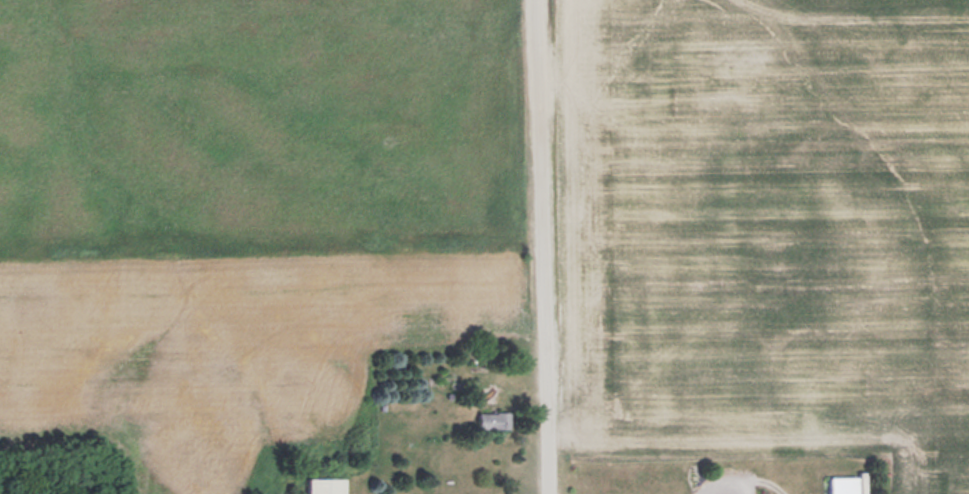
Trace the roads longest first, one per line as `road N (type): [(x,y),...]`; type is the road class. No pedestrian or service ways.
road 1 (residential): [(550,493),(541,0)]

